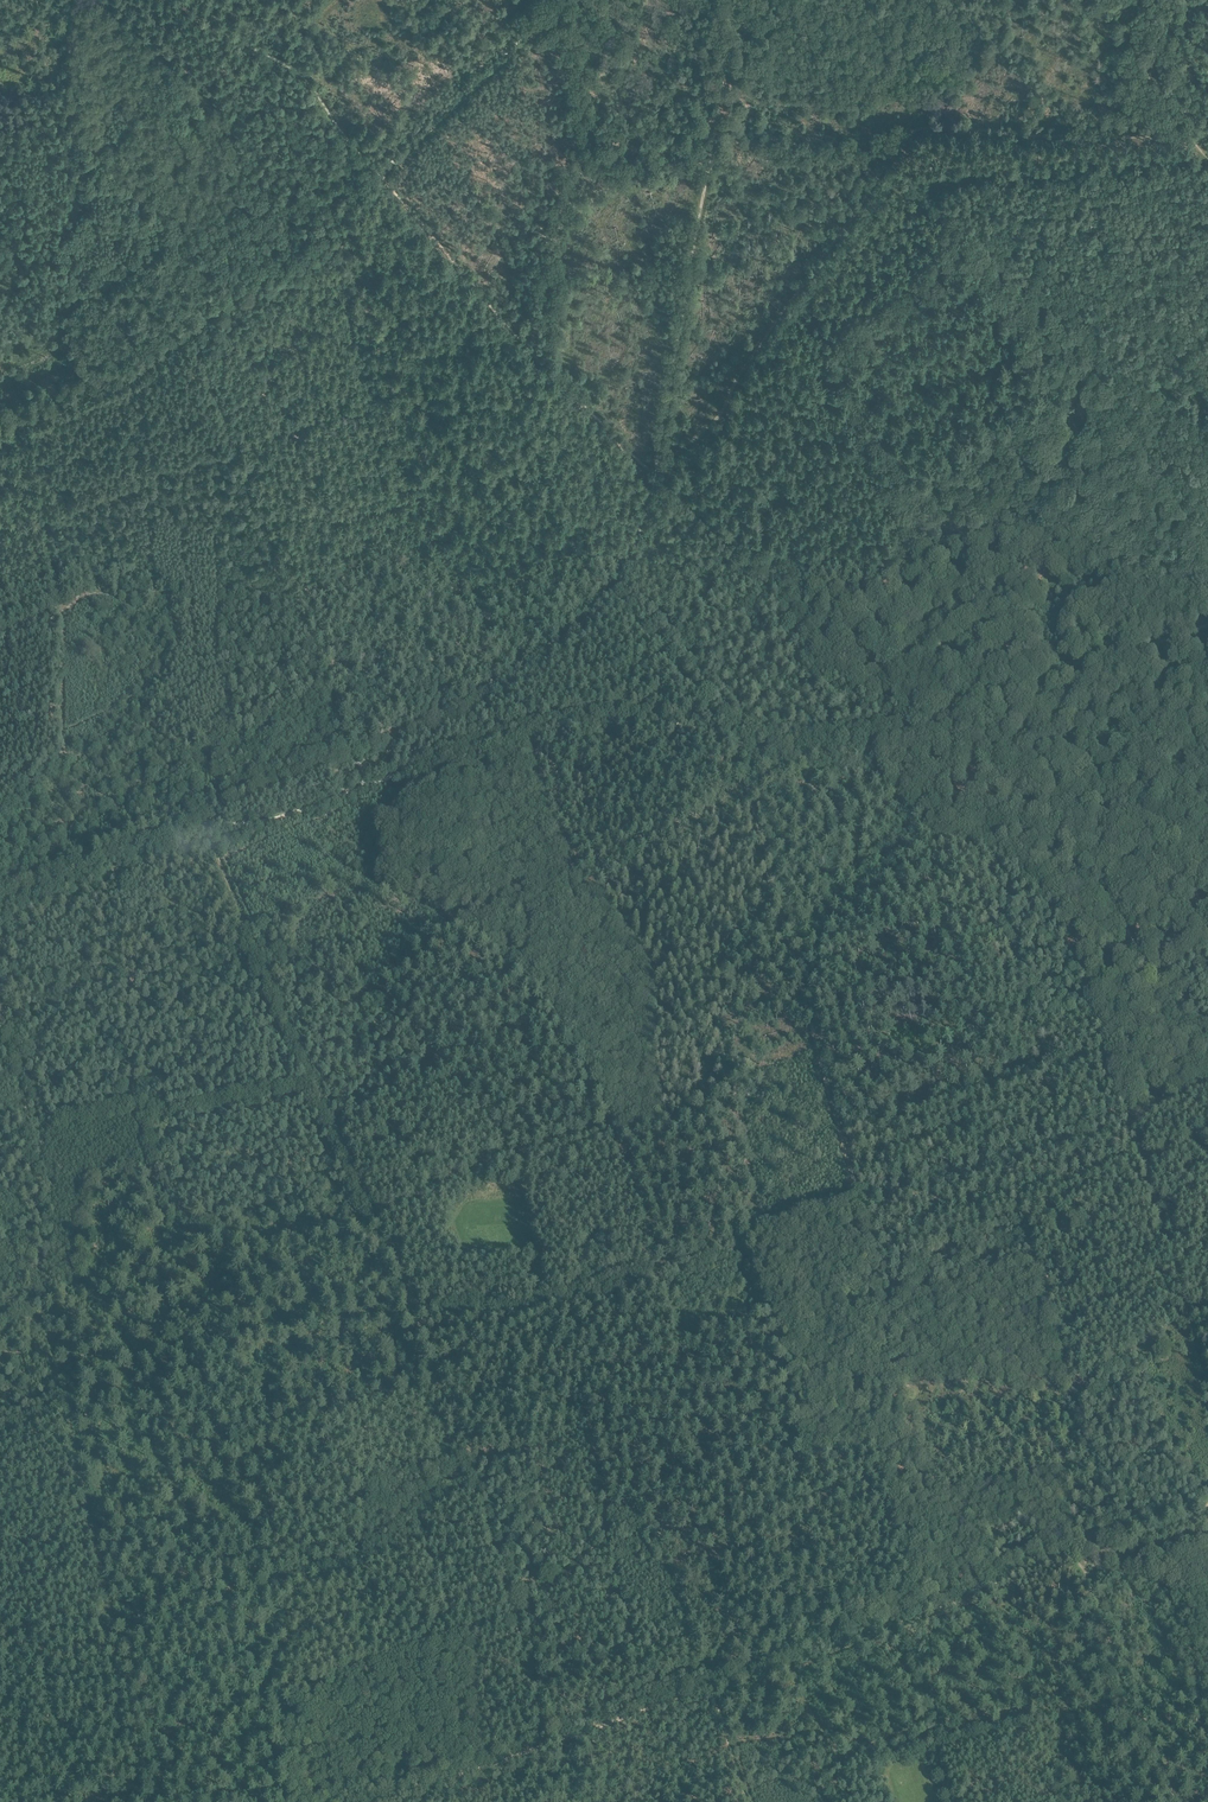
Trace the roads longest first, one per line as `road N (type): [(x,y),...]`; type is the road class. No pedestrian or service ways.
road 1 (track): [(190,821),(264,821),(568,726),(683,724),(784,755),(883,746),(941,734),(1207,625)]
road 2 (track): [(1207,1032),(1103,882),(1053,831),(928,724),(806,662),(770,586),(701,510),(649,469)]
road 3 (track): [(649,469),(721,409),(739,370),(904,137),(938,130),(1207,132)]
road 4 (track): [(614,594),(726,738),(861,1201)]
road 5 (track): [(387,1801),(956,1594)]
road 6 (track): [(0,534),(395,386),(333,214)]
road 7 (track): [(206,822),(411,1304)]
road 8 (track): [(193,326),(365,787)]
road 9 (track): [(886,162),(1047,301),(1094,355),(1207,527)]
road 10 (track): [(0,638),(87,594),(176,599),(228,625),(454,542)]
road 11 (track): [(730,0),(649,469)]
road 12 (track): [(861,1201),(758,1229),(599,1293),(512,1306),(411,1304)]
road 13 (track): [(0,427),(135,373),(290,256),(380,175)]
road 14 (track): [(411,1304),(474,1465),(547,1736)]
road 15 (track): [(0,996),(33,1143),(43,1216),(39,1292),(63,1402)]
road 16 (track): [(63,1402),(151,1801)]
road 17 (track): [(861,1201),(956,1594)]
road 18 (track): [(649,469),(528,347),(380,175)]
road 19 (track): [(861,1201),(1137,1120),(1207,1078)]
road 20 (track): [(63,1402),(217,1341),(411,1304)]
road 21 (track): [(190,821),(215,804),(437,718),(502,682)]
road 22 (track): [(1116,1536),(1070,1395),(976,1381),(912,1395)]
road 23 (track): [(1182,1801),(1174,1771),(1128,1703),(1078,1550)]
road 24 (track): [(198,0),(313,86),(329,117),(380,175)]
road 25 (track): [(0,907),(190,821)]
road 26 (track): [(454,542),(649,469)]
road 27 (track): [(395,386),(454,542)]
road 28 (track): [(552,507),(528,347)]
road 29 (track): [(454,542),(502,682)]
road 30 (track): [(50,253),(90,395)]
road 31 (track): [(502,682),(614,594)]
road 32 (track): [(1078,1550),(1207,1503)]
road 33 (track): [(614,594),(649,469)]
road 34 (track): [(956,1594),(1078,1550)]

